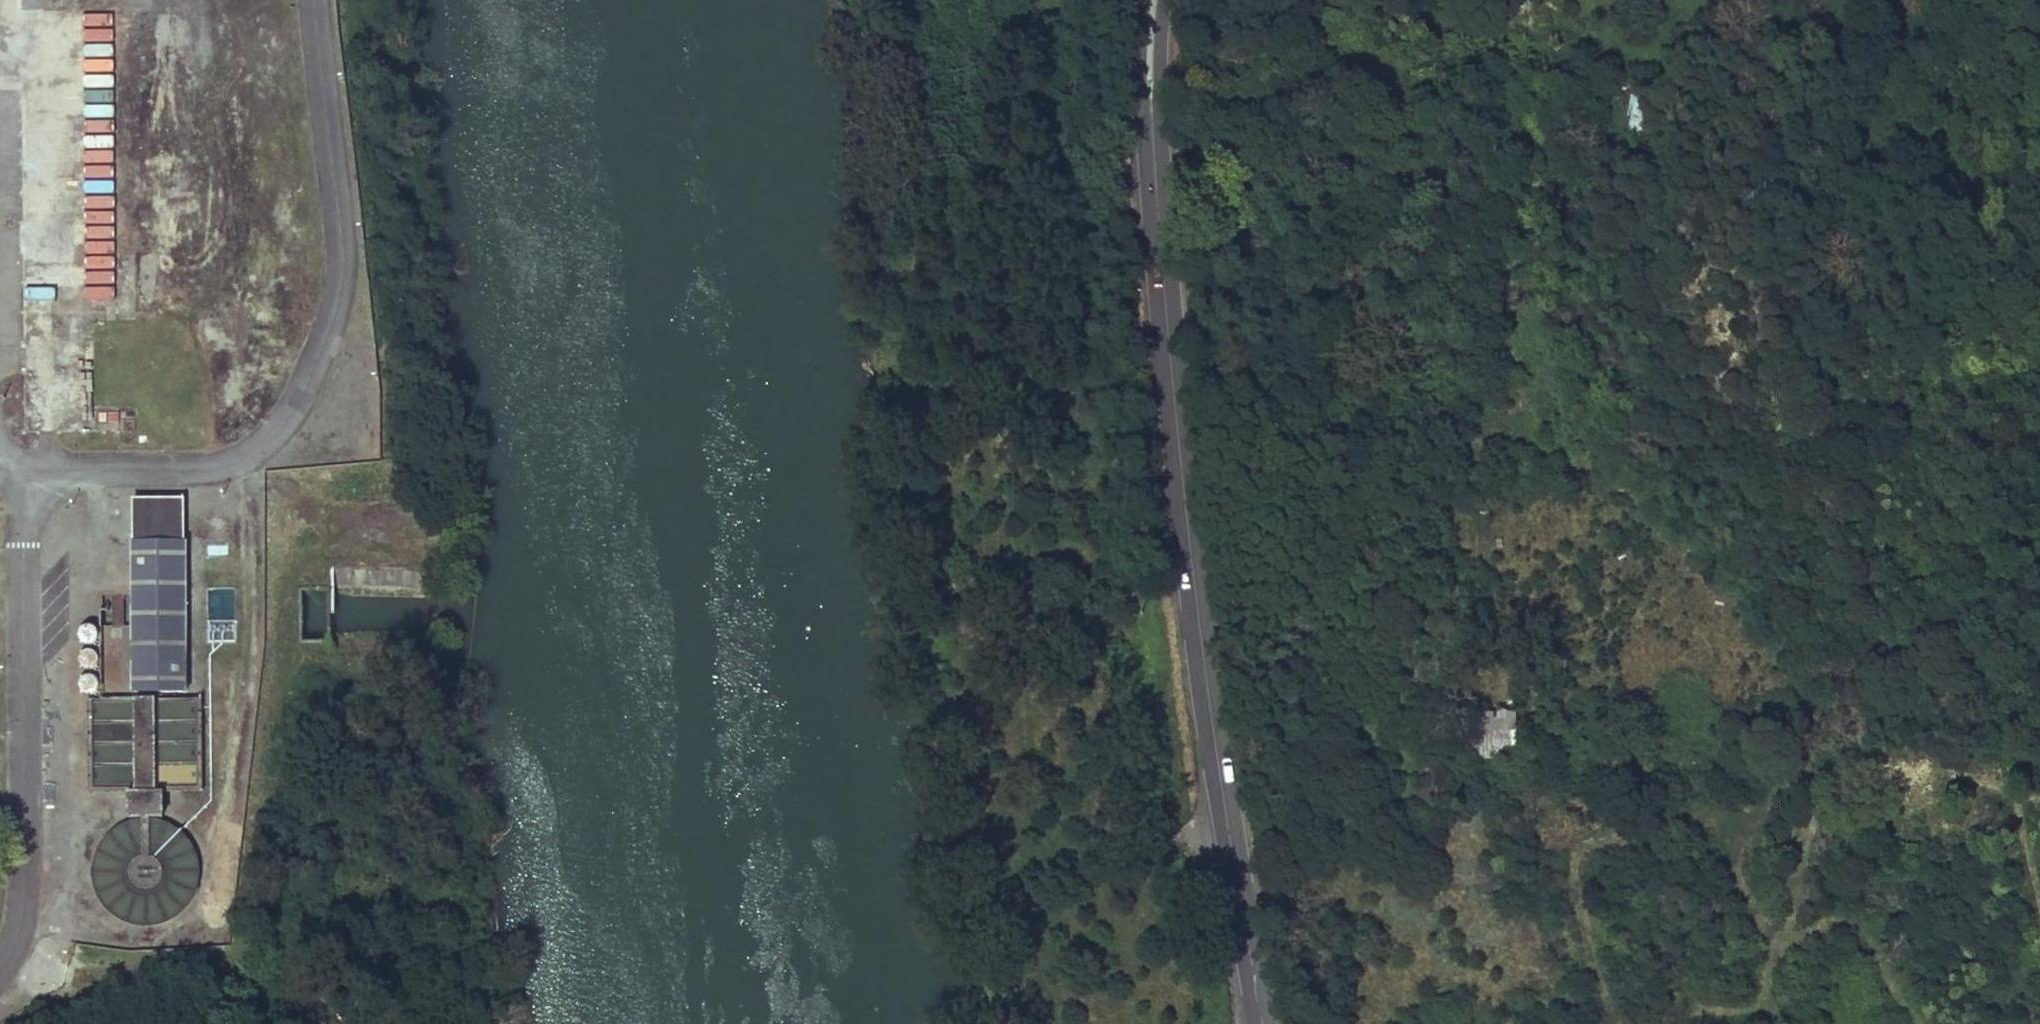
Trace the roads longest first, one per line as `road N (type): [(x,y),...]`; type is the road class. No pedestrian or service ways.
road 1 (secondary): [(1264,1023),(1181,498),(1152,118),(1154,0)]

